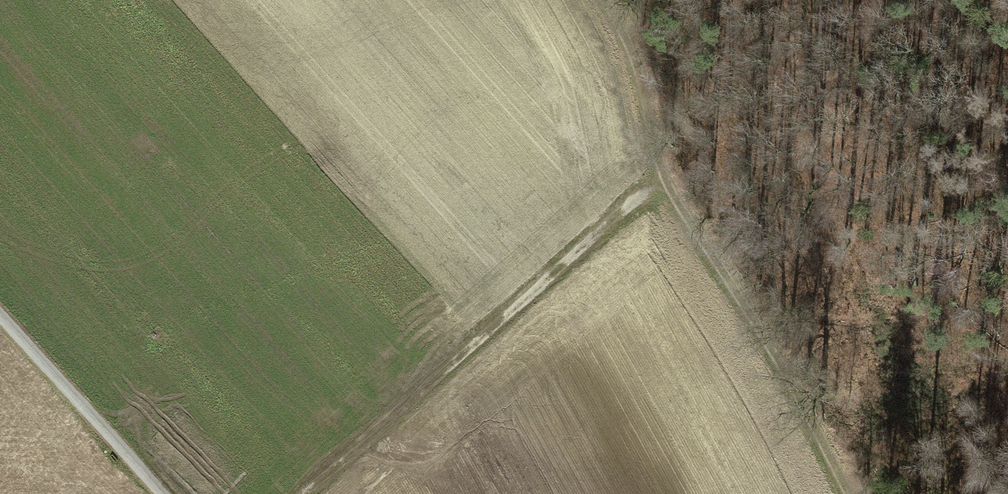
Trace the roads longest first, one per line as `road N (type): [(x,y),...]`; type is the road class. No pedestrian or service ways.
road 1 (track): [(602,0),(631,49),(665,177),(742,294),(848,493)]
road 2 (track): [(321,493),(665,177)]
road 3 (track): [(162,493),(0,311)]

